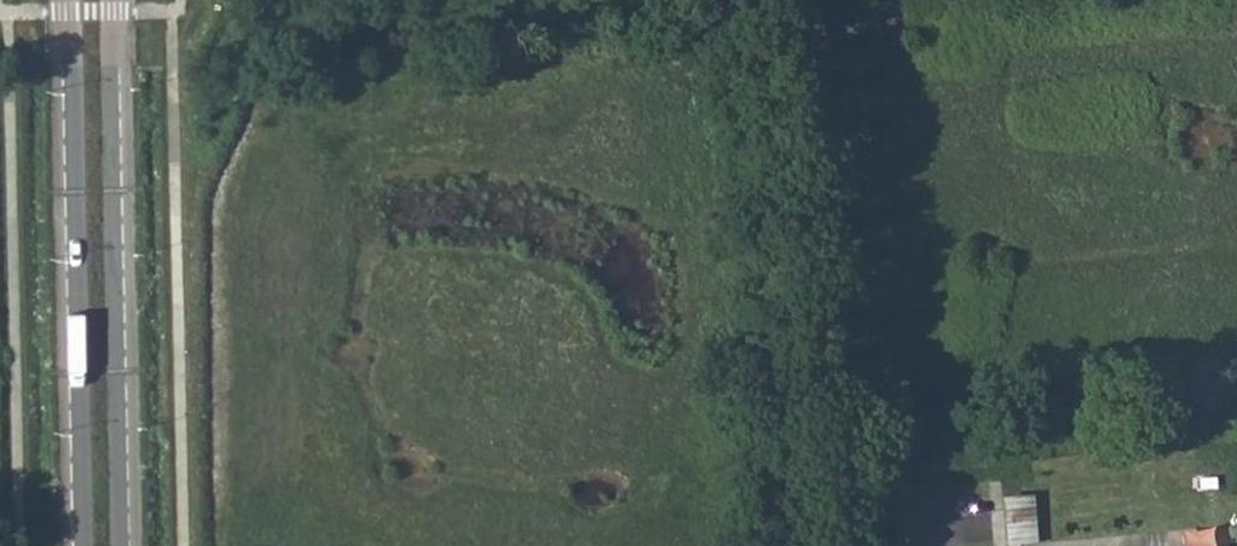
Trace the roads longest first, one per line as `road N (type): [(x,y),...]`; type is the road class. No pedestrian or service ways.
road 1 (unclassified): [(66,0),(82,545)]
road 2 (unclassified): [(126,545),(111,0)]

